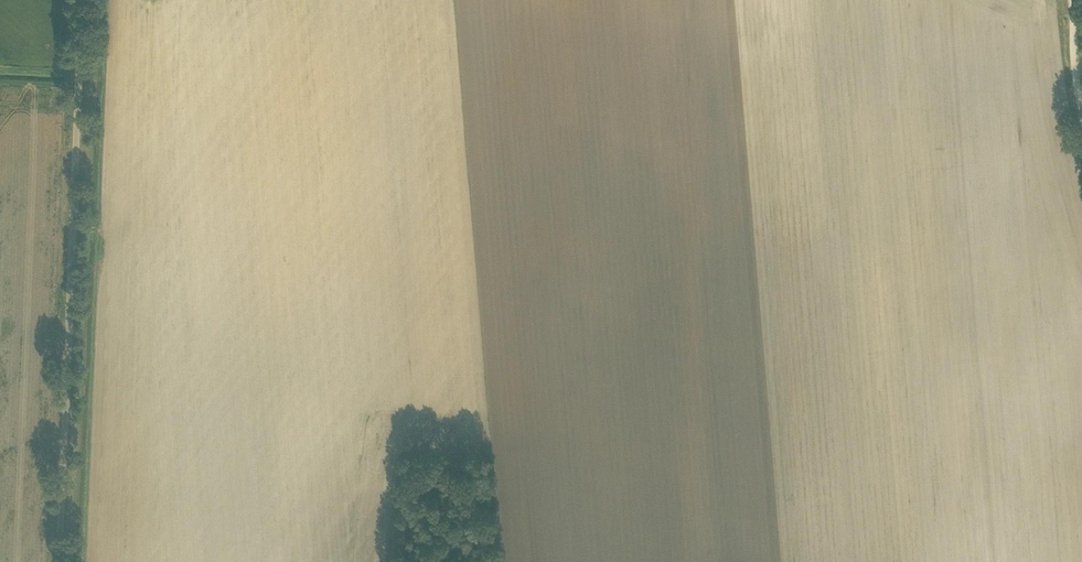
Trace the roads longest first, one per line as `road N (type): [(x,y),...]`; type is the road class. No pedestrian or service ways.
road 1 (unclassified): [(66,561),(88,0)]

